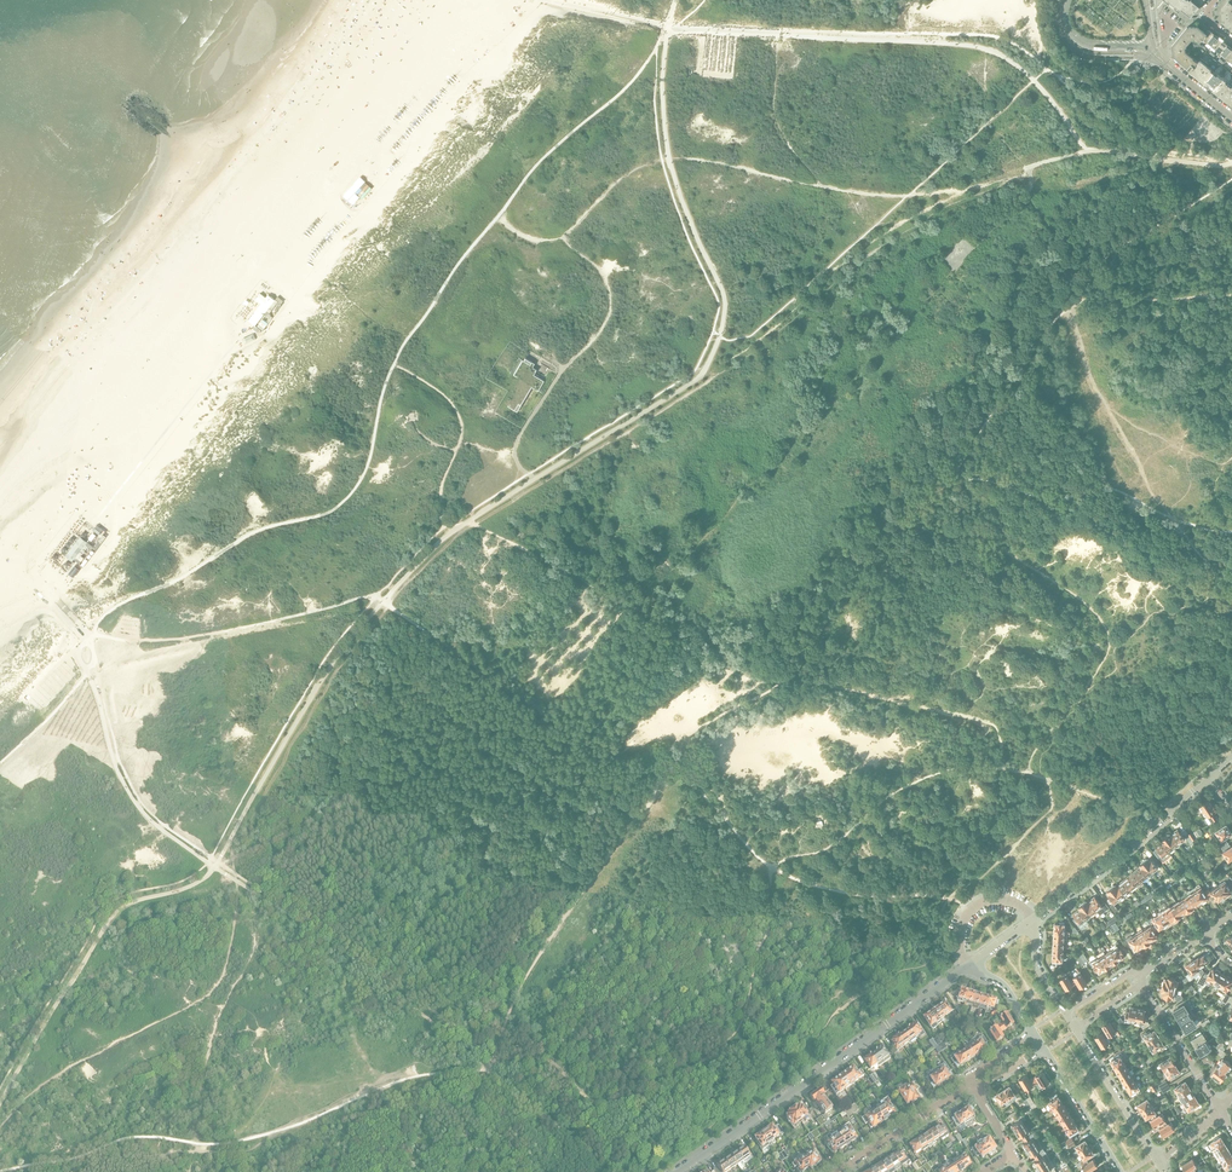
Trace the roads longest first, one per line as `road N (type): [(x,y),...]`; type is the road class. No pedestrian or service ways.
road 1 (residential): [(971,965),(680,1171)]
road 2 (residential): [(1034,922),(1209,778)]
road 3 (residential): [(836,1171),(968,1086)]
road 4 (residential): [(1157,1161),(1077,1028)]
road 5 (residential): [(1221,1112),(1141,984)]
road 6 (residential): [(1044,1050),(1121,1171)]
road 7 (residential): [(1231,118),(1165,64),(1165,14)]

